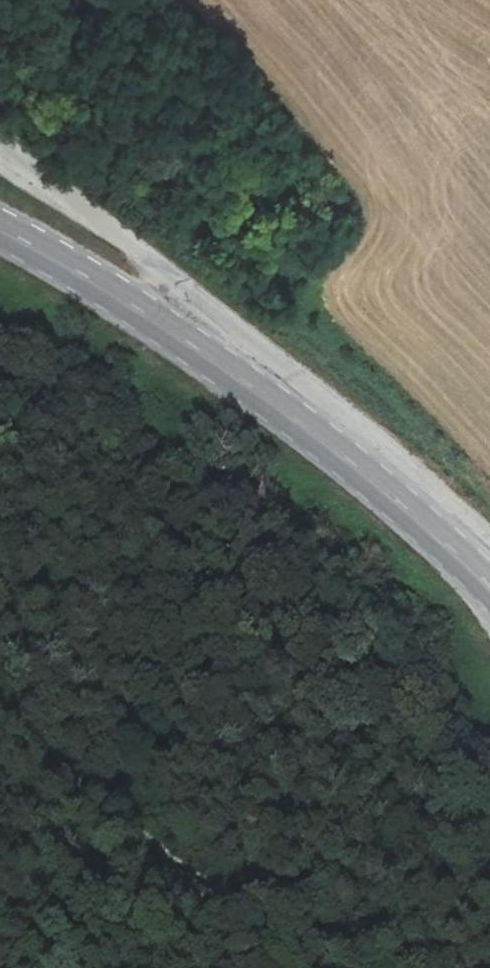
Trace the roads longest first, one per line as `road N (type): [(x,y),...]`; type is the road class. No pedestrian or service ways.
road 1 (track): [(348,967),(179,862),(58,769),(0,709)]
road 2 (unclassified): [(319,437),(260,356),(0,150)]
road 3 (primary): [(319,437),(167,325),(0,225)]
road 4 (primary): [(489,585),(319,437)]

